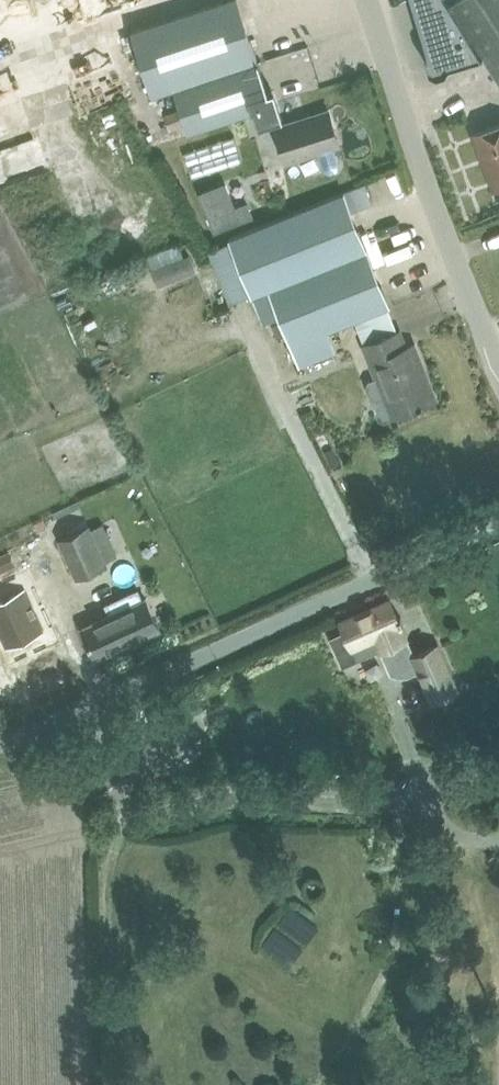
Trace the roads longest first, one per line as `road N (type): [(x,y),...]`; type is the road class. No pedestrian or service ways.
road 1 (unclassified): [(0,741),(498,527)]
road 2 (unclassified): [(498,373),(418,178),(361,0)]
road 3 (track): [(105,1084),(102,869),(124,808)]

